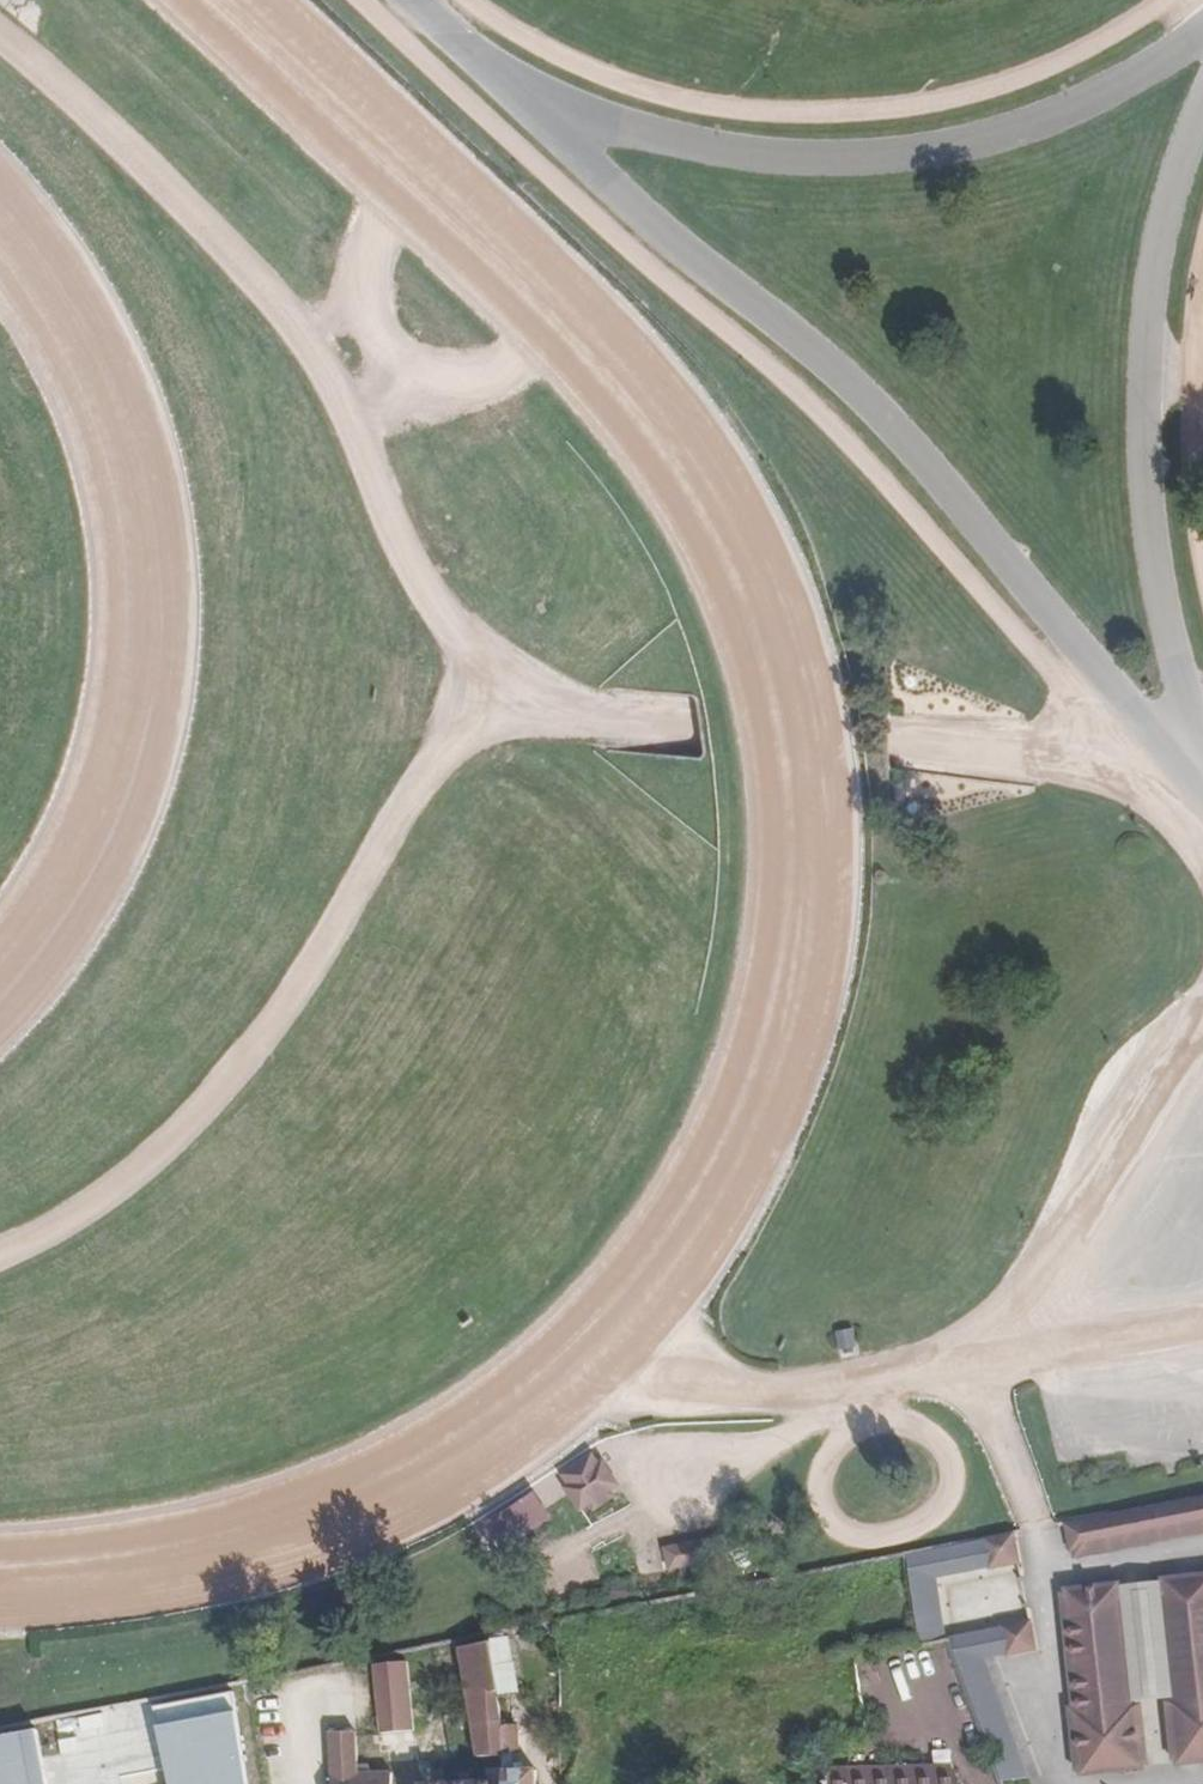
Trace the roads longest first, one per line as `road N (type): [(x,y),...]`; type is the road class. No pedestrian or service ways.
road 1 (track): [(479,726),(468,662),(405,567),(353,416),(304,344),(255,287),(0,52)]
road 2 (track): [(1160,0),(1128,25),(1002,80),(874,107),(695,100),(599,72),(463,5),(447,40)]
road 3 (track): [(479,726),(411,820),(300,1007),(243,1082),(121,1206),(0,1273)]
road 4 (track): [(479,726),(607,724),(1035,760),(1112,744),(1141,714)]

